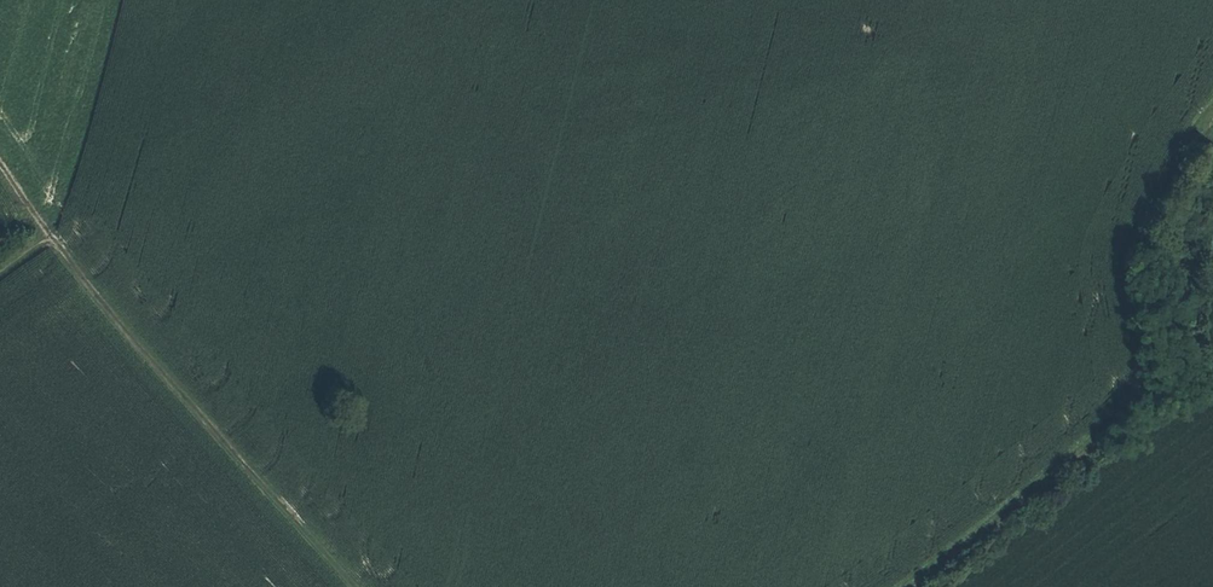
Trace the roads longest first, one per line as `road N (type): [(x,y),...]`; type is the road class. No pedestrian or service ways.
road 1 (track): [(906,586),(996,522),(1139,400),(1124,272),(1212,115)]
road 2 (track): [(0,165),(161,374),(357,586)]

